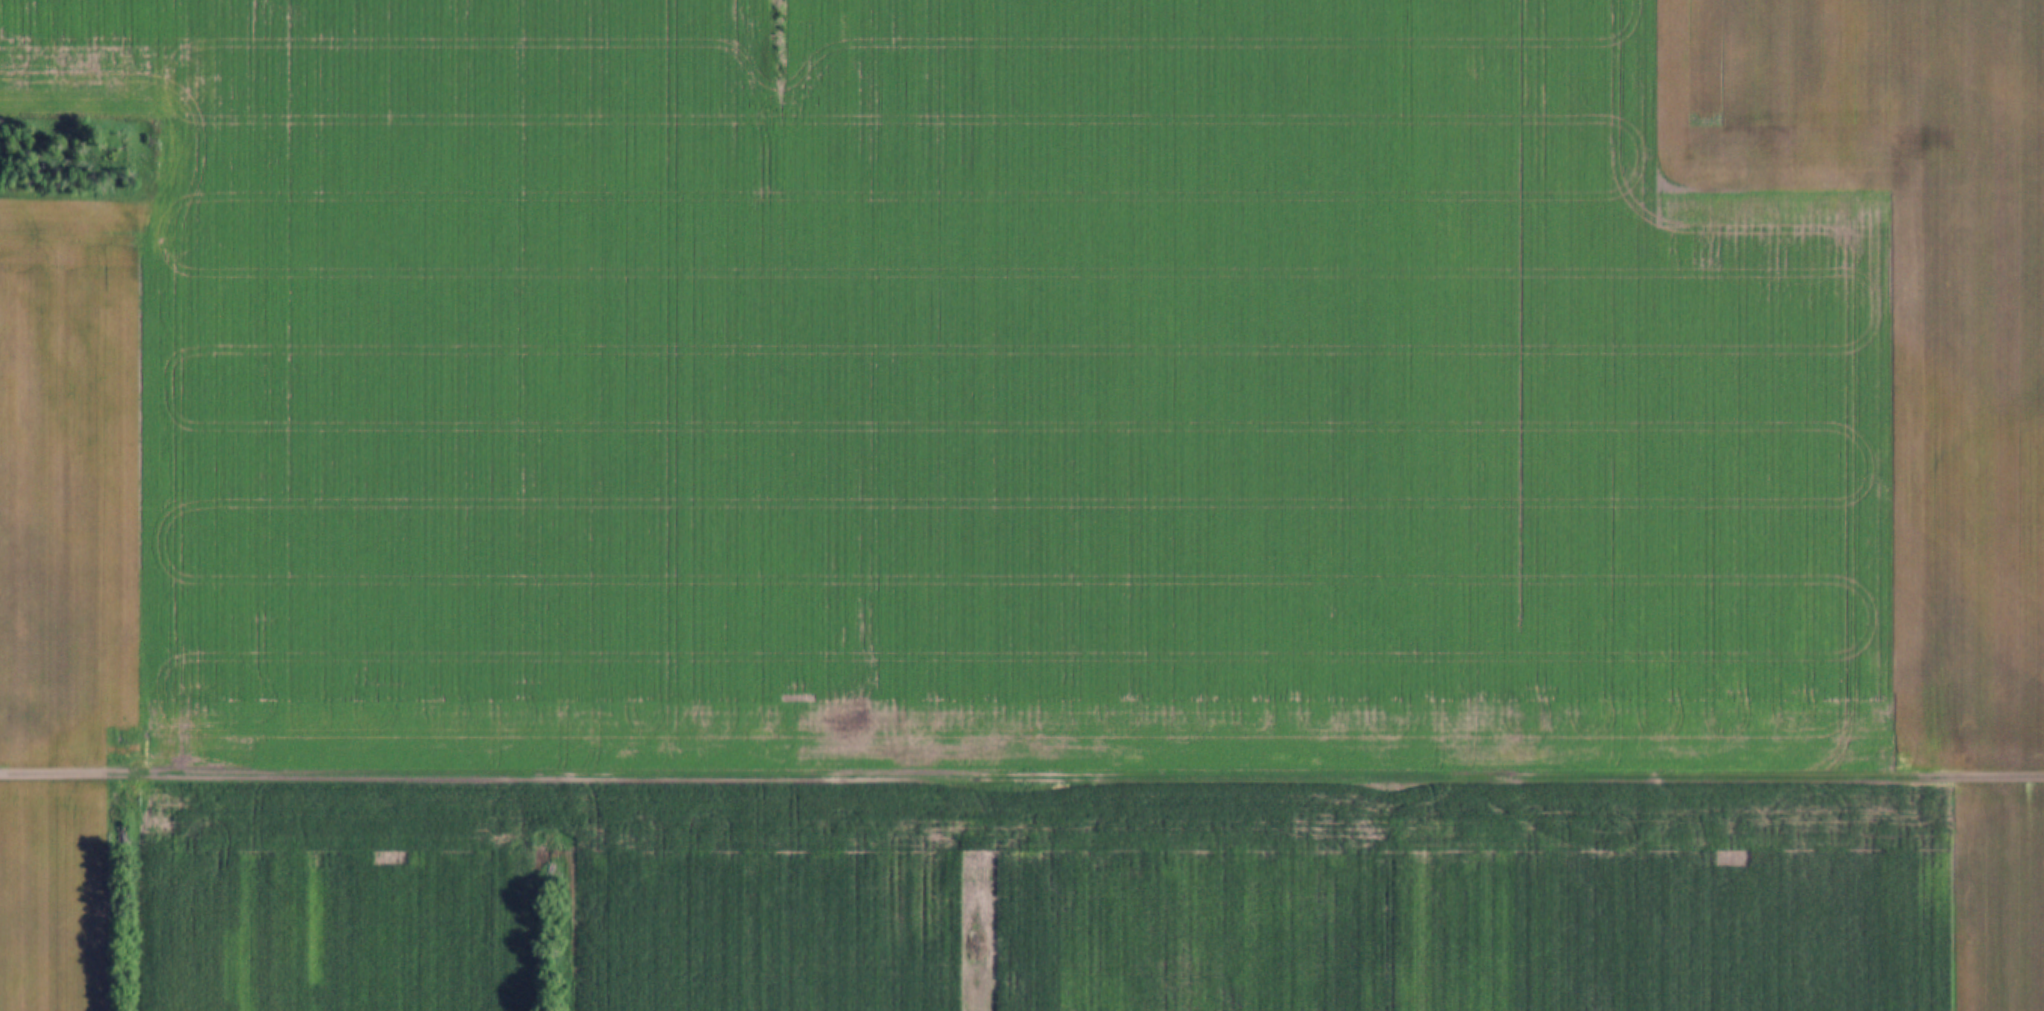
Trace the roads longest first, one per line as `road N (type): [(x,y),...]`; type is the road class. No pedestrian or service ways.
road 1 (track): [(2043,780),(0,773)]

